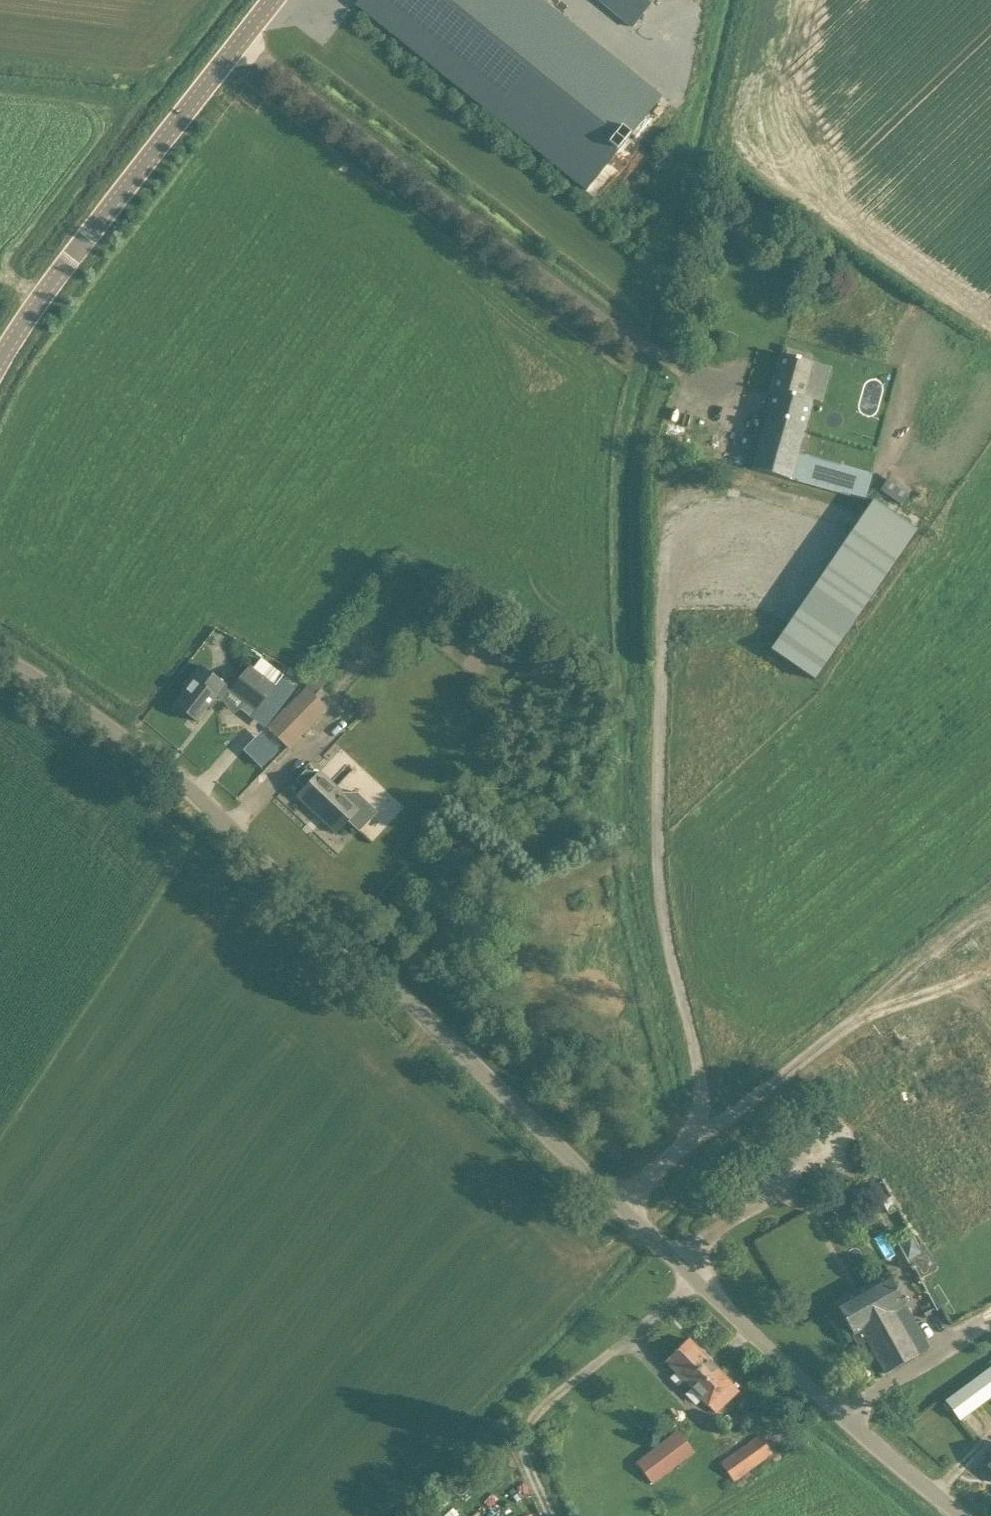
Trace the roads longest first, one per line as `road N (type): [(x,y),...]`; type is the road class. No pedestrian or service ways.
road 1 (unclassified): [(963,1515),(867,1439),(237,834),(124,738),(0,654)]
road 2 (unclassified): [(0,366),(44,292),(274,0)]

